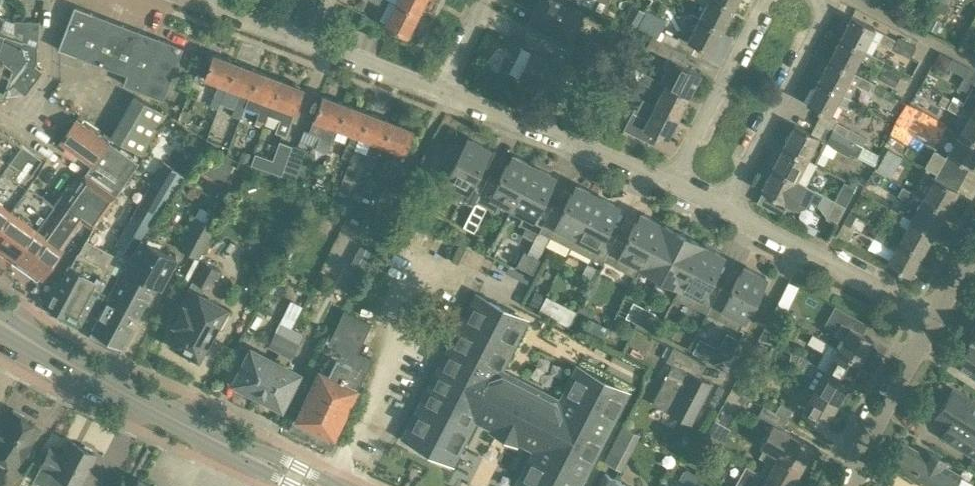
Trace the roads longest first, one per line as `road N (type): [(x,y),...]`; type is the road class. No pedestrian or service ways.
road 1 (primary): [(315,485),(0,318)]
road 2 (residential): [(440,92),(202,3)]
road 3 (residential): [(670,182),(440,92)]
road 4 (residential): [(733,212),(831,11),(813,0)]
road 5 (residential): [(931,318),(733,212)]
road 6 (residential): [(764,0),(670,182)]
road 7 (residential): [(853,485),(931,318)]

